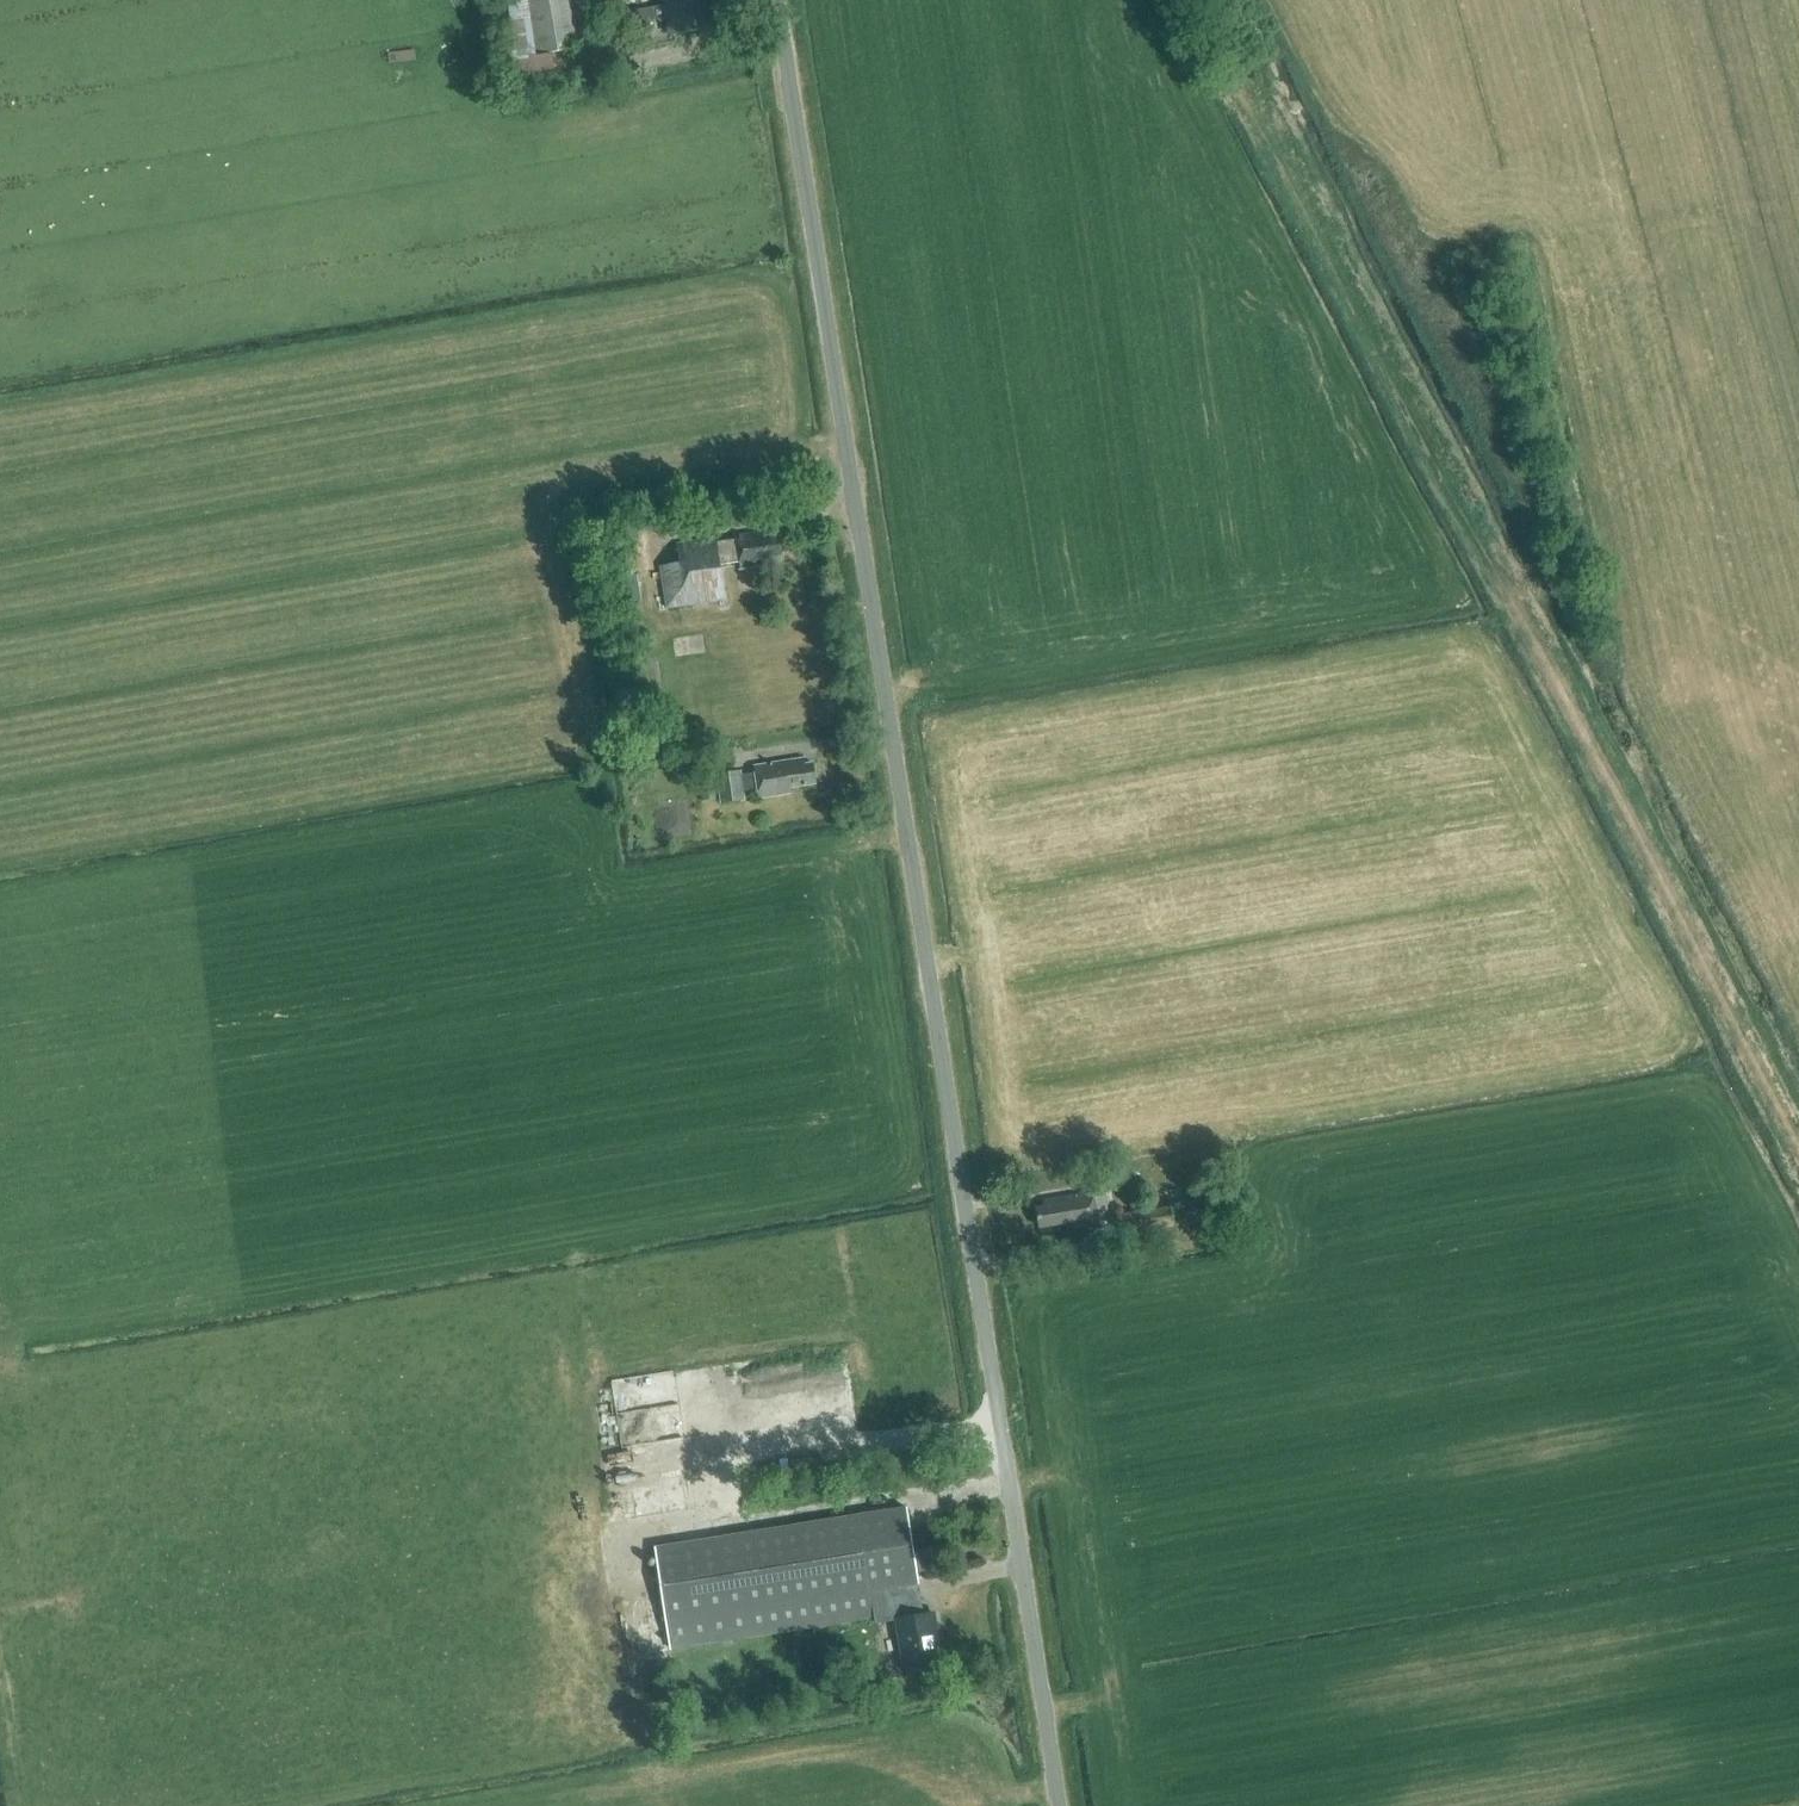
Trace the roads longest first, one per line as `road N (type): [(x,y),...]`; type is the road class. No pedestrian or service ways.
road 1 (unclassified): [(1059,1805),(777,0)]

